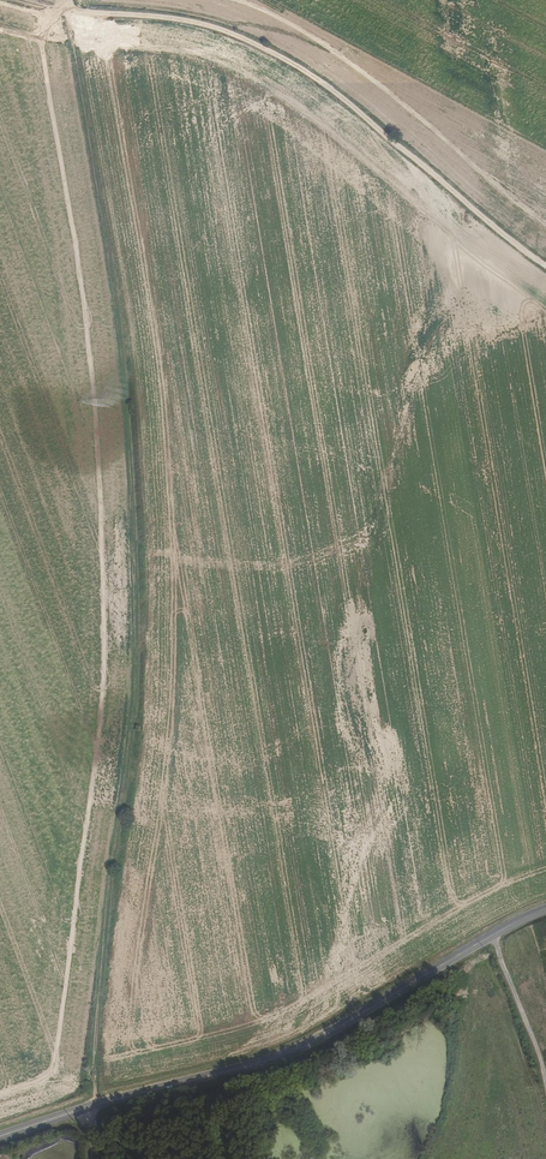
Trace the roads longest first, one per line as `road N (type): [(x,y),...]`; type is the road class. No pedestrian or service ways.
road 1 (track): [(92,1158),(102,964),(141,651),(117,291),(68,11)]
road 2 (primary): [(545,907),(291,1052),(0,1137)]
road 3 (track): [(68,11),(225,30),(295,67),(545,261)]
road 4 (track): [(488,934),(545,1093)]

